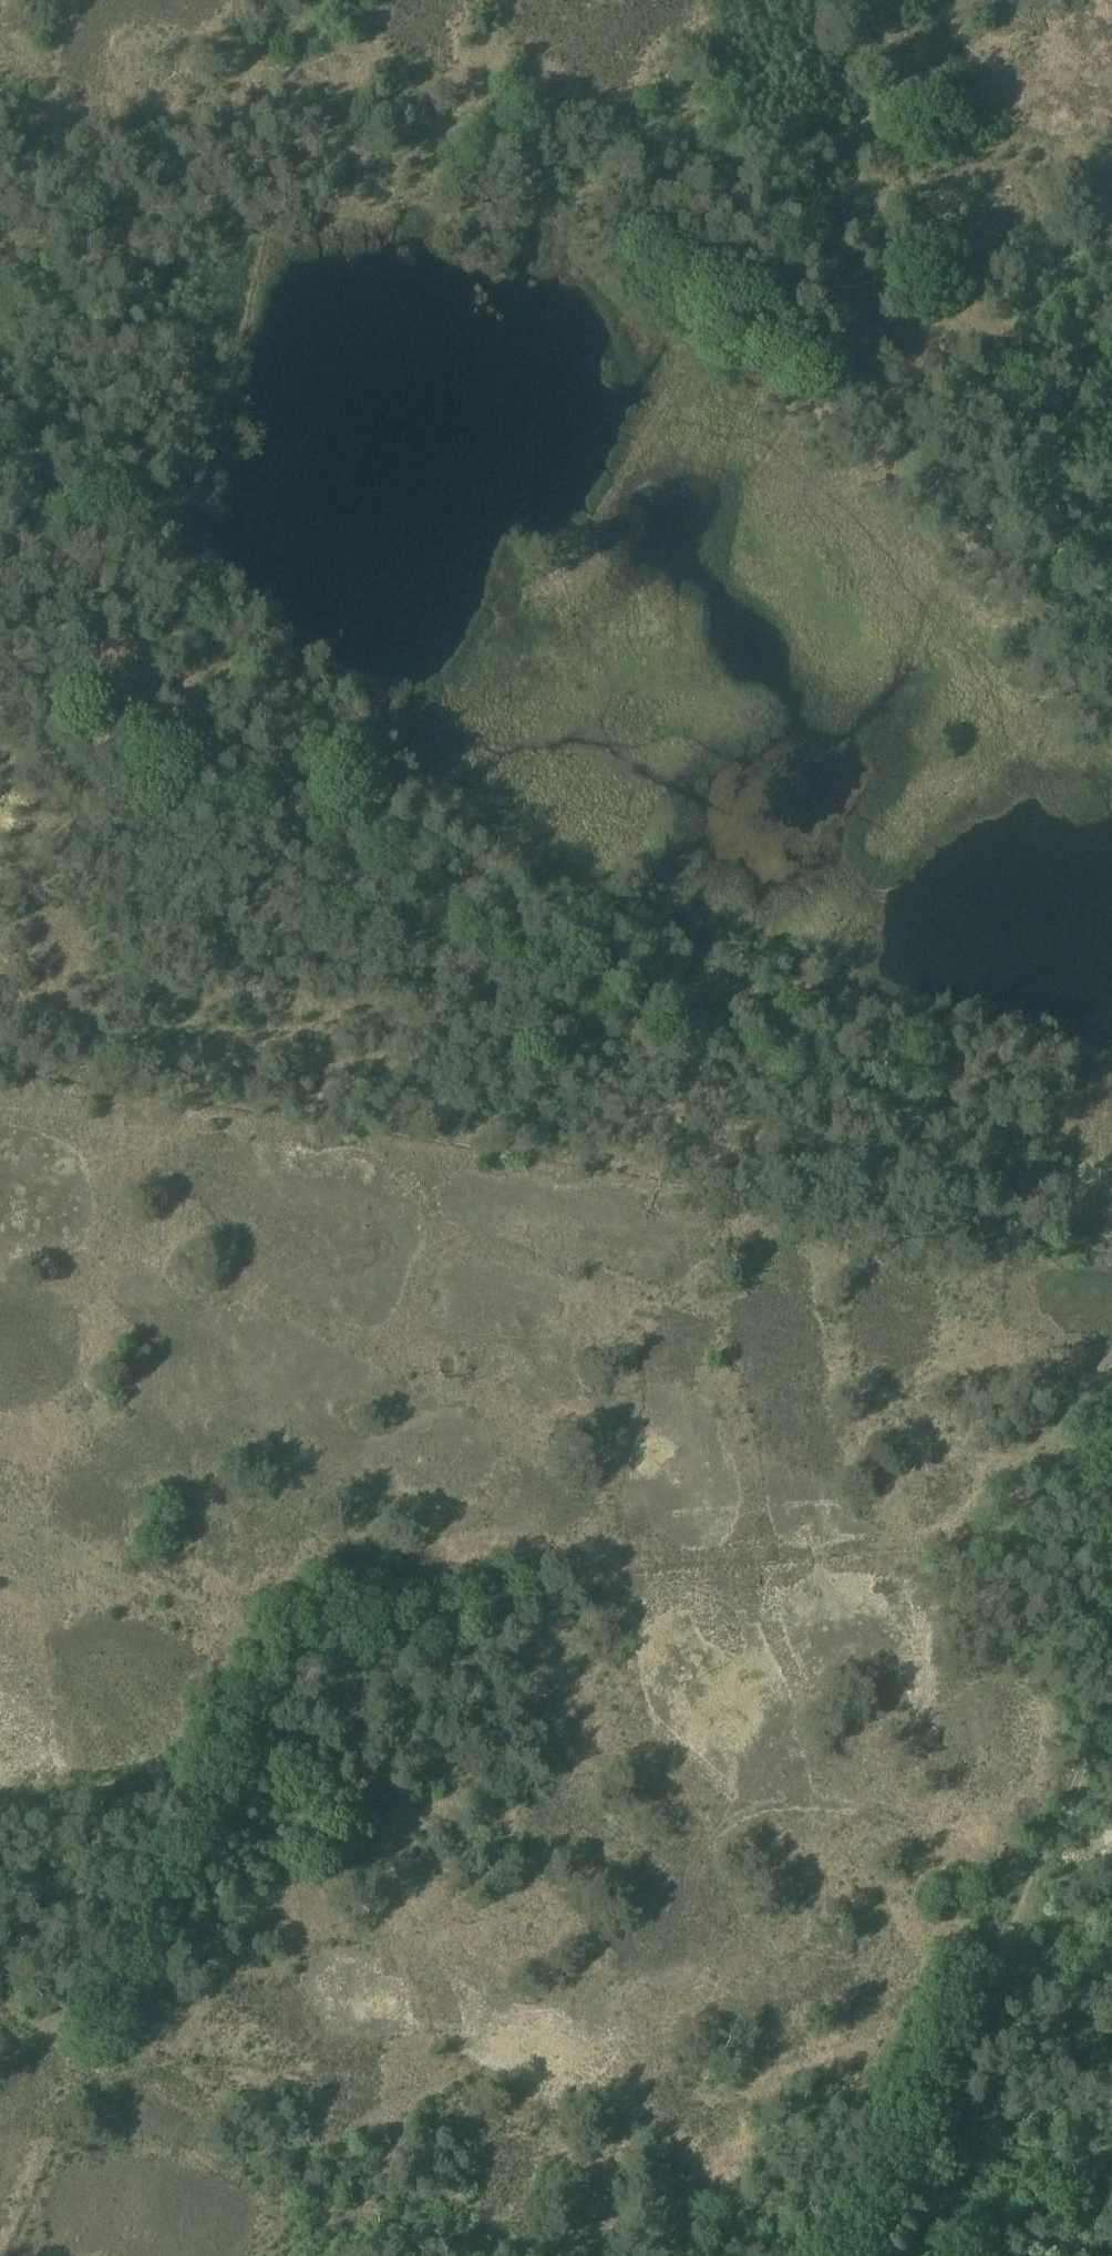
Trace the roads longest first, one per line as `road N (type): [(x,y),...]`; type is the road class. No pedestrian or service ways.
road 1 (track): [(1111,1726),(1076,1763),(853,2255)]

